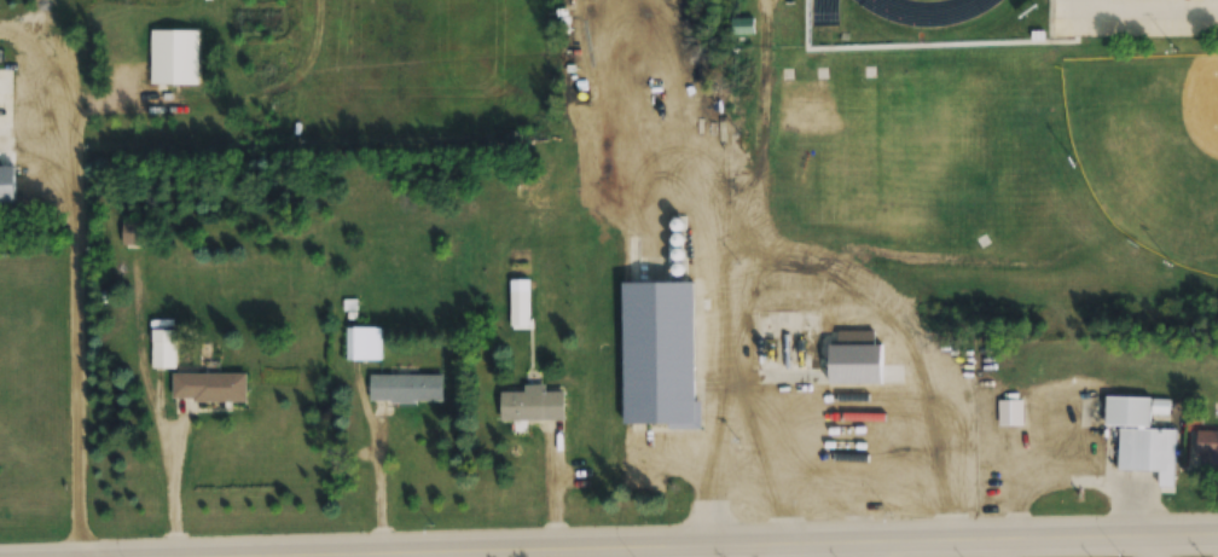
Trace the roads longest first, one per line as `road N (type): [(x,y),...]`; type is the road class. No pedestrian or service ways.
road 1 (primary): [(660,551),(1217,537)]
road 2 (primary): [(434,556),(660,551)]

